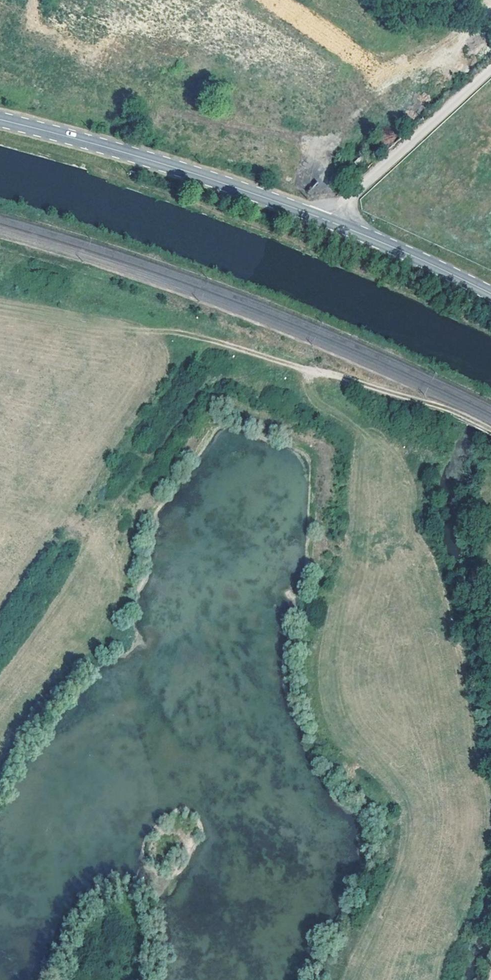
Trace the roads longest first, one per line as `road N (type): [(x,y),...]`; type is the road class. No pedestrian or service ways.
road 1 (secondary): [(328,220),(0,120)]
road 2 (track): [(490,430),(438,407),(213,341)]
road 3 (unclassified): [(328,220),(490,69)]
road 4 (secondary): [(490,294),(328,220)]

